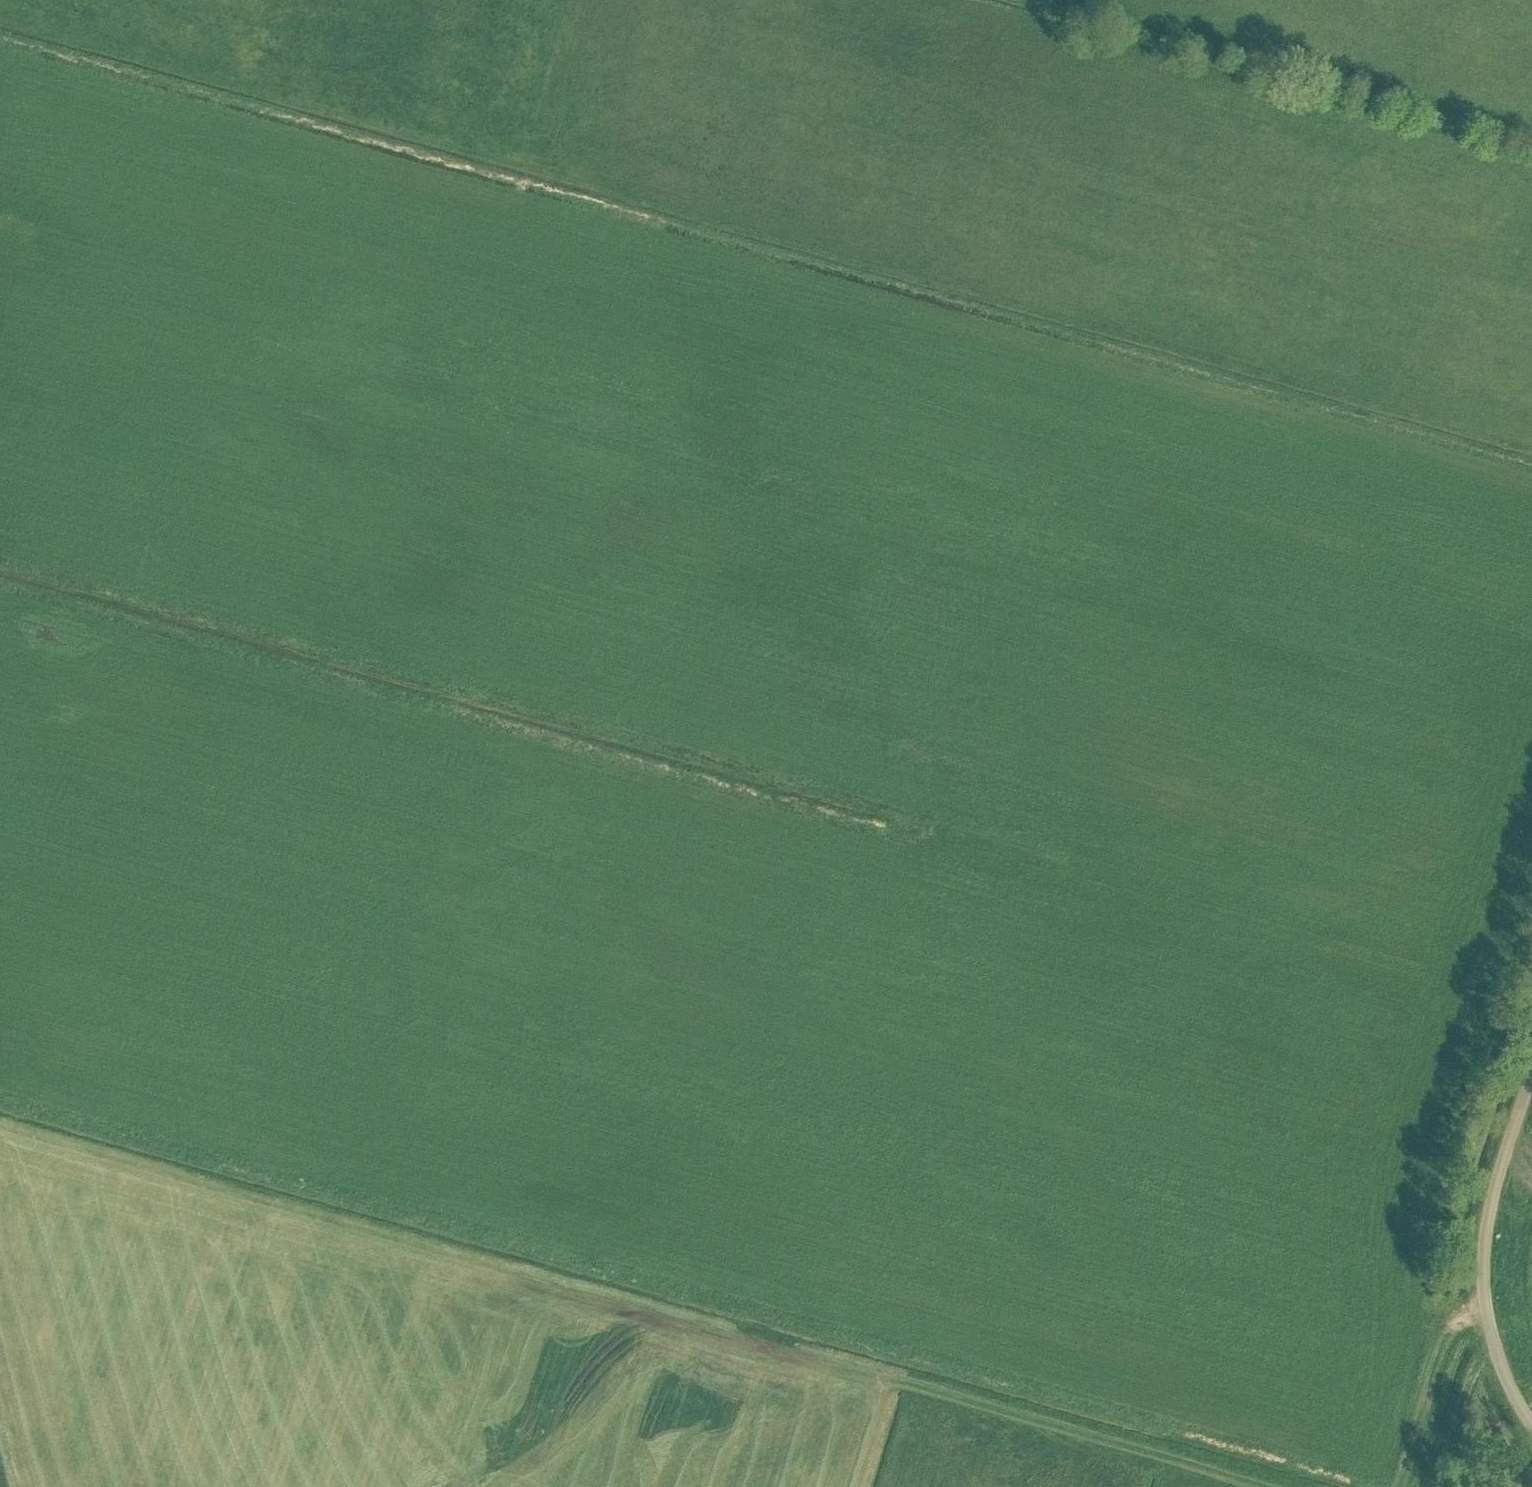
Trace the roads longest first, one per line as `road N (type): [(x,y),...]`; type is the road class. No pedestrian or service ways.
road 1 (unclassified): [(1531,1078),(1491,1203),(1484,1249),(1498,1357),(1531,1425)]

